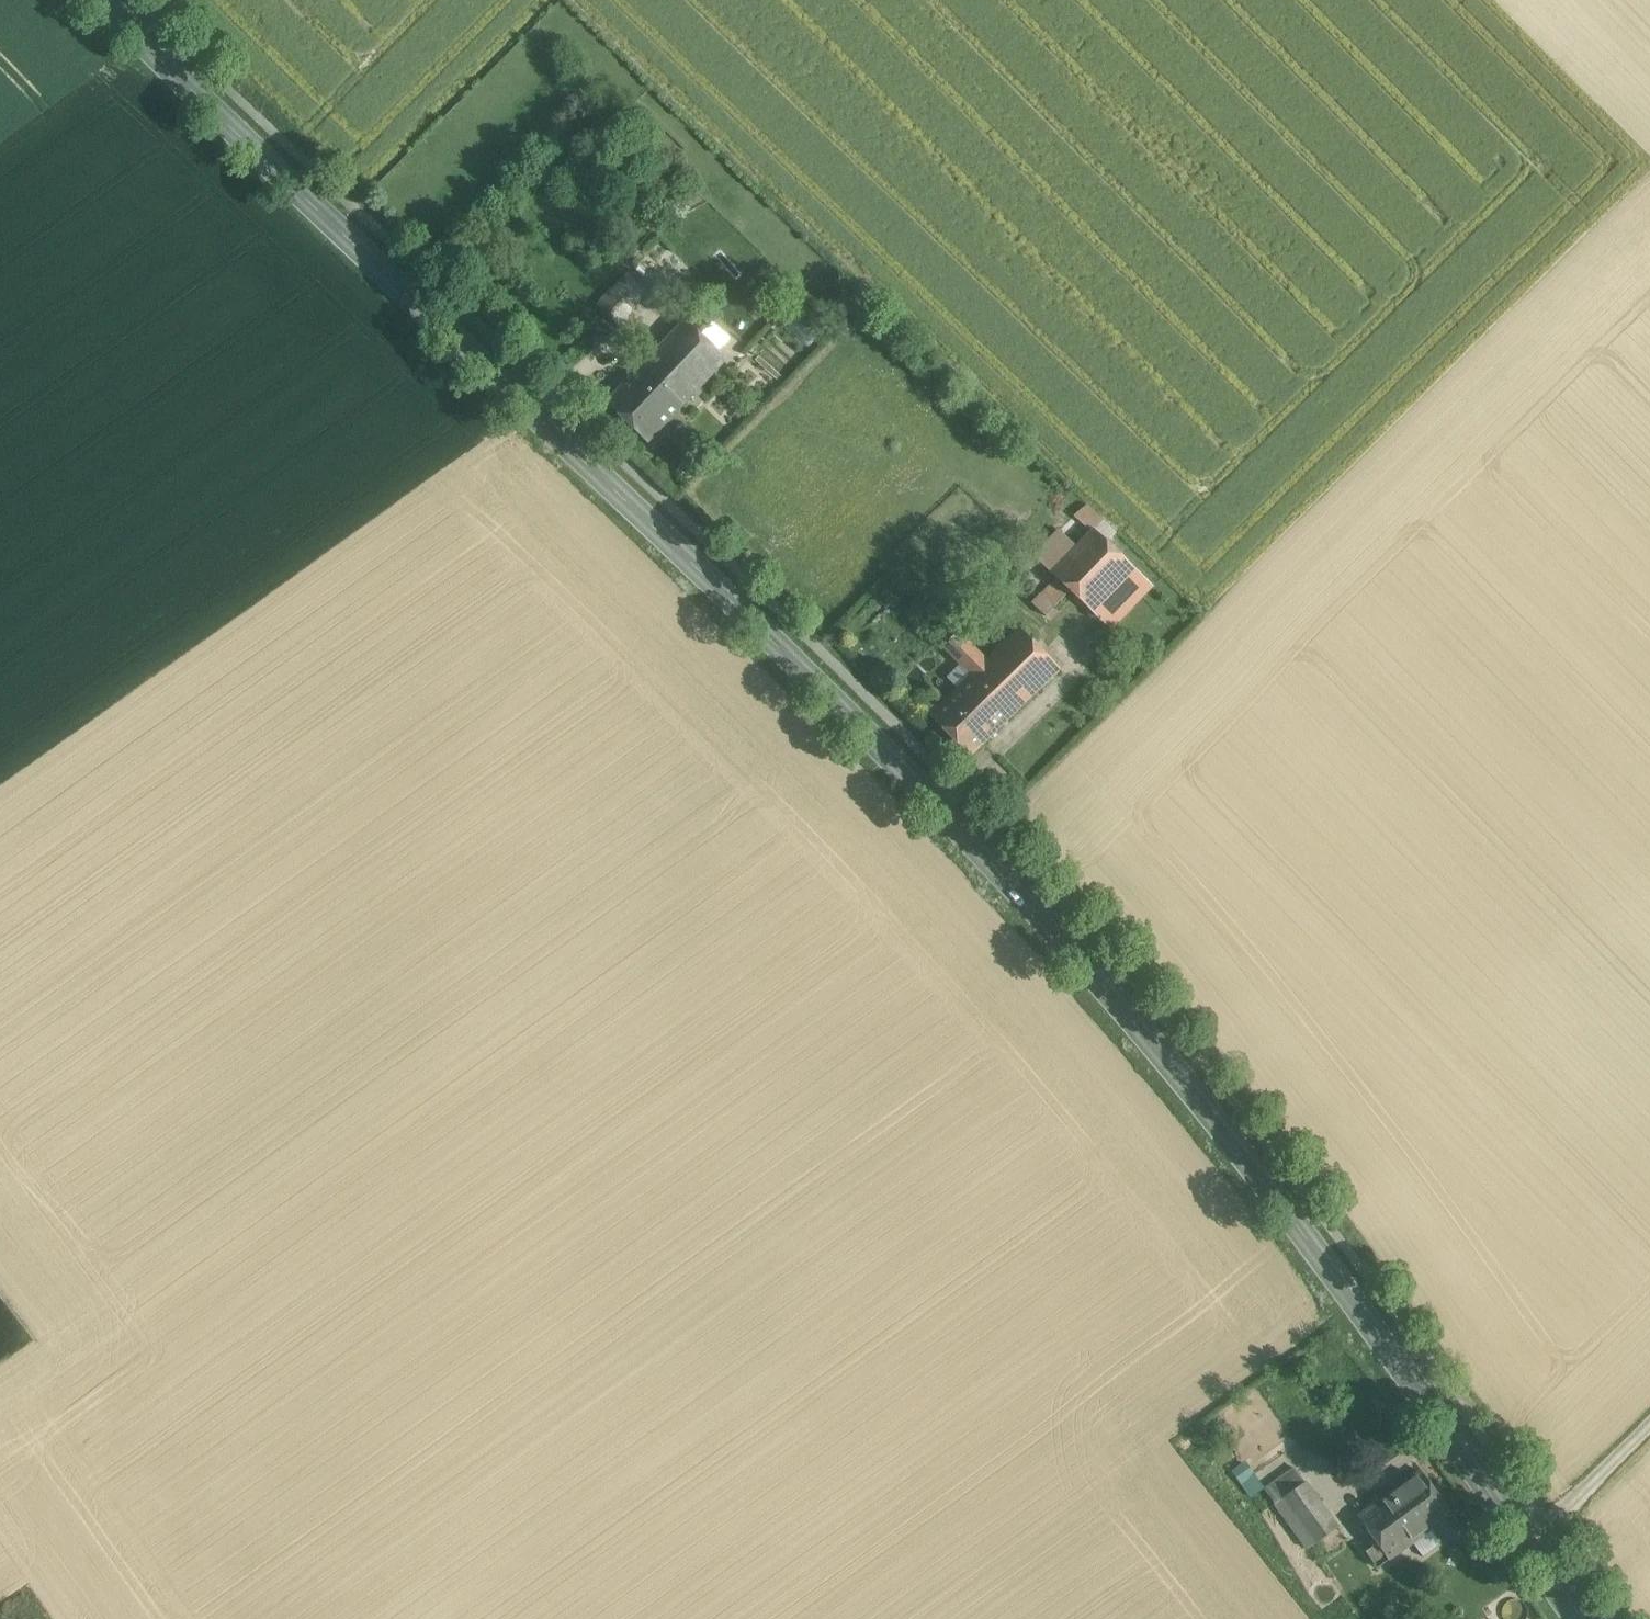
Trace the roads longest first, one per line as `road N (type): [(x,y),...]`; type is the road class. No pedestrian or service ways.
road 1 (secondary): [(1594,1618),(1535,1528),(1098,965),(617,483),(104,0)]
road 2 (track): [(1535,1528),(1649,1418)]

